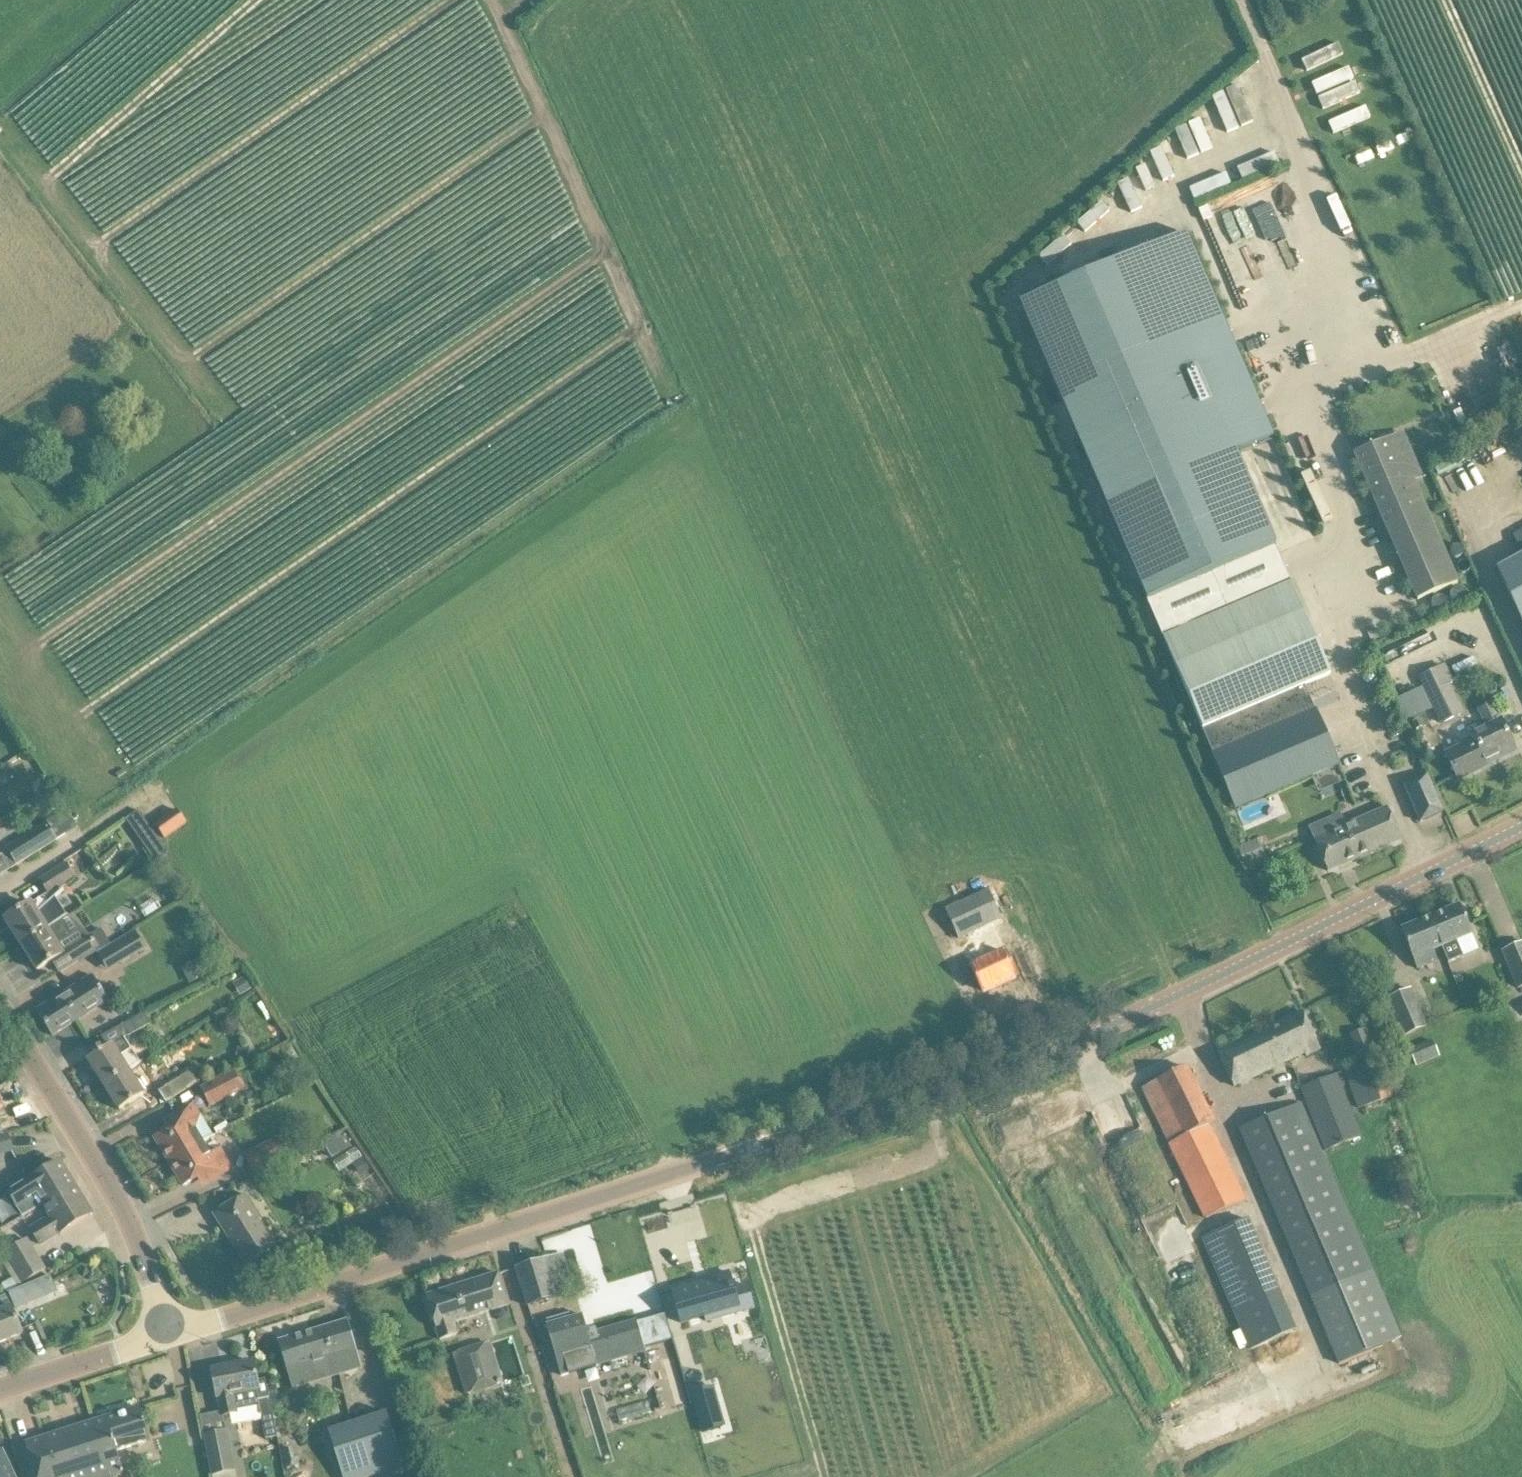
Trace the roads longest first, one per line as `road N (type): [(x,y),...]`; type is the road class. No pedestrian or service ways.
road 1 (tertiary): [(169,1335),(1084,1036),(1521,826)]
road 2 (tertiary): [(169,1335),(118,1198),(0,1008)]
road 3 (tertiary): [(169,1335),(0,1389)]

